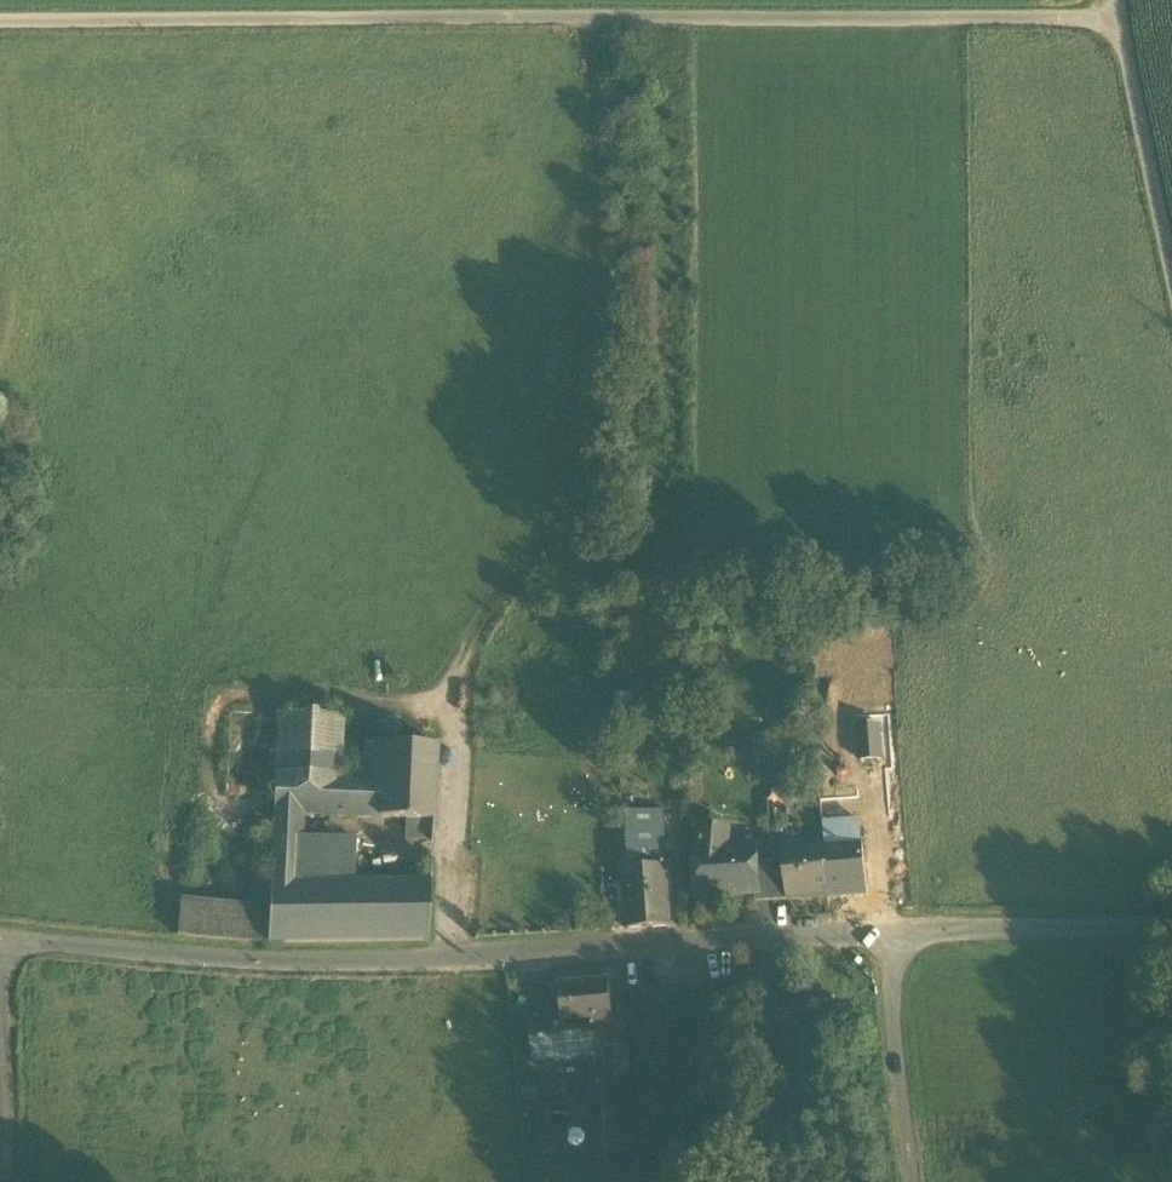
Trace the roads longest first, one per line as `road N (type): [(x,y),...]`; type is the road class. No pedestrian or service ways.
road 1 (track): [(1118,20),(0,21)]
road 2 (residential): [(887,934),(275,964),(0,937)]
road 3 (track): [(603,19),(600,450),(437,707)]
road 4 (residential): [(1171,923),(887,934)]
road 5 (track): [(1171,278),(1118,0)]
road 6 (residential): [(909,1181),(887,934)]
road 7 (unclassified): [(0,953),(3,1181)]

